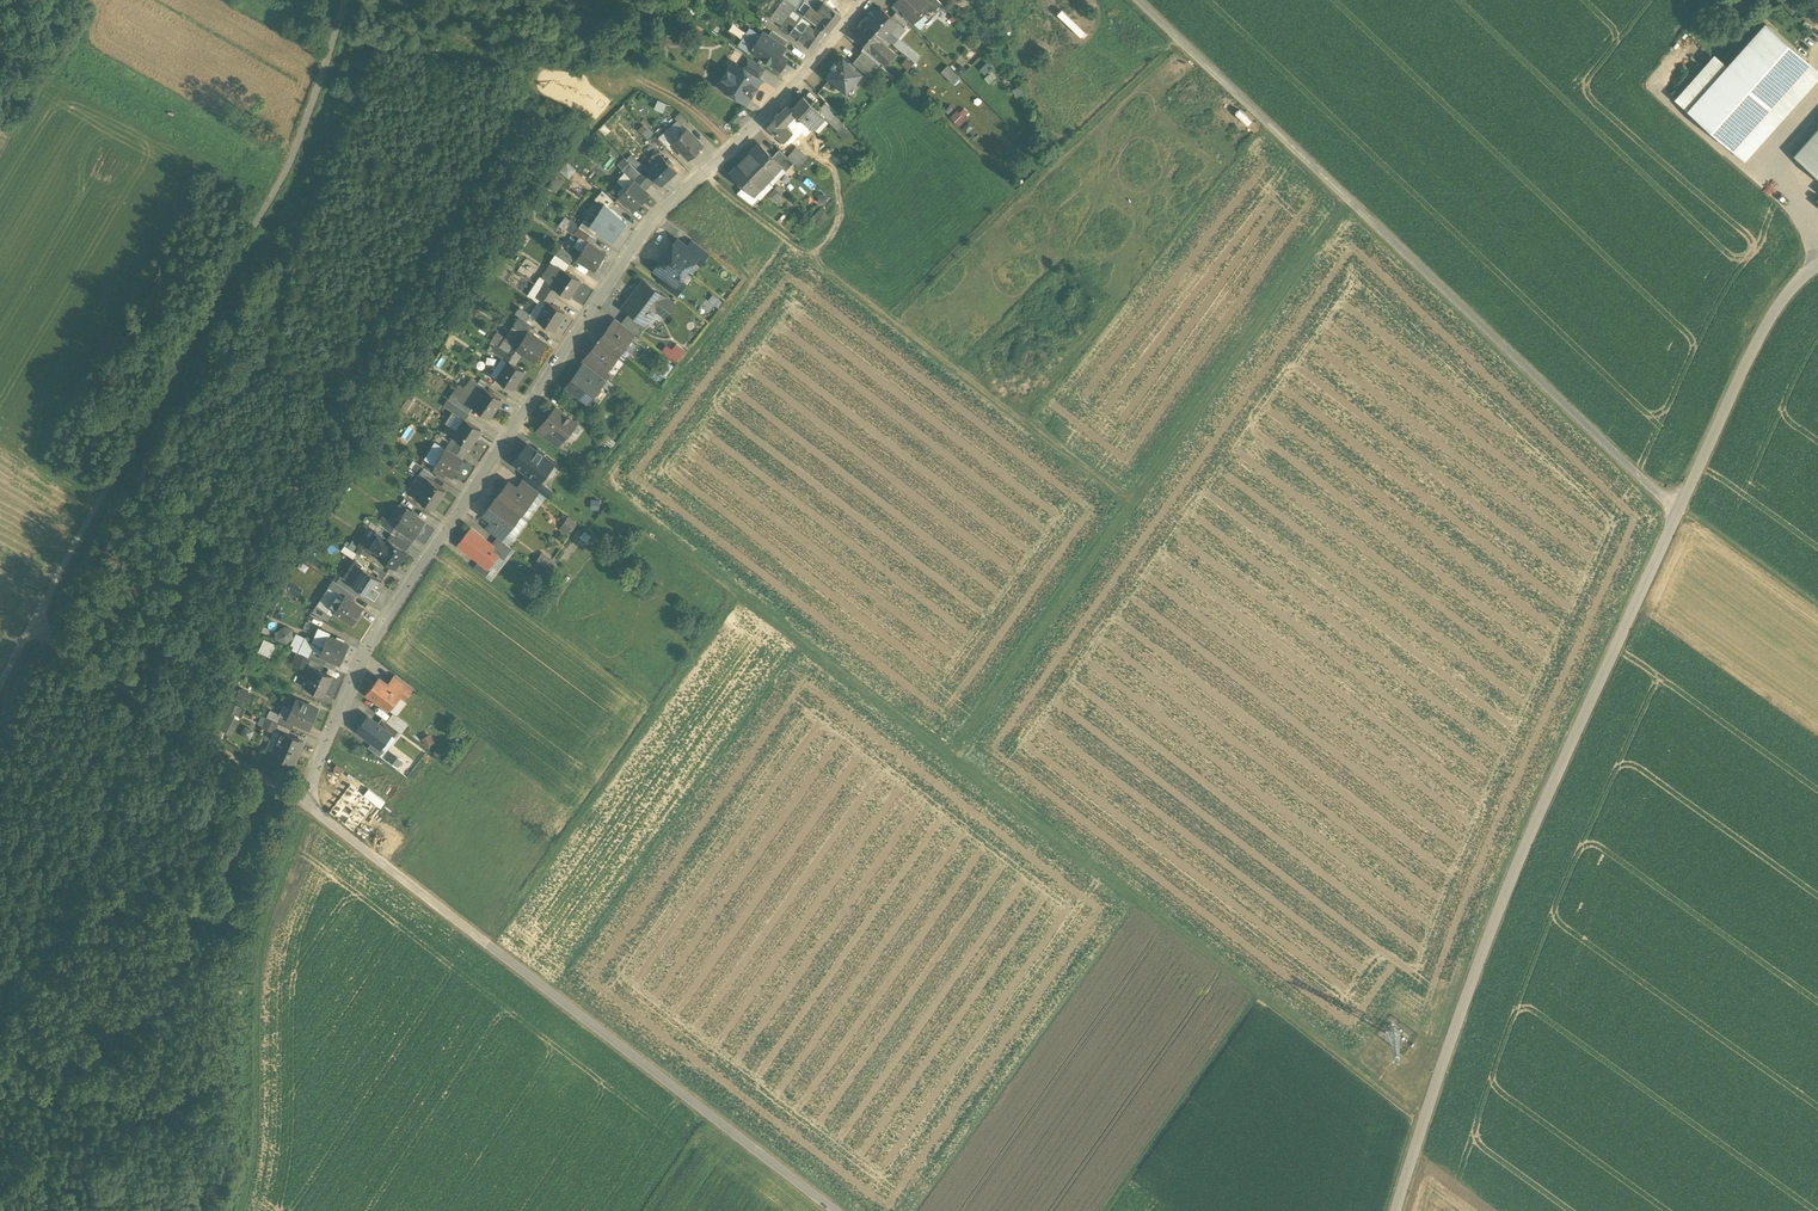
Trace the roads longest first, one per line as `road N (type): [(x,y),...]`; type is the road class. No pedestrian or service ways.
road 1 (track): [(515,423),(1422,1115)]
road 2 (residential): [(303,801),(363,659),(649,225),(755,126),(863,0)]
road 3 (unclassified): [(1395,1210),(1497,912),(1680,509)]
road 4 (unclassified): [(1138,0),(1680,509)]
road 5 (track): [(344,0),(295,171),(36,641)]
road 6 (track): [(1351,204),(949,758)]
road 7 (unclassified): [(835,1210),(303,801)]
road 8 (track): [(1133,503),(704,174)]
road 9 (track): [(495,951),(745,602)]
road 10 (track): [(1713,0),(1655,84),(1783,200),(1817,266)]
road 11 (track): [(280,788),(36,641)]
road 12 (unclassified): [(1680,509),(1759,332),(1817,266)]
road 13 (track): [(1105,1210),(1260,994)]
road 14 (track): [(1044,174),(1182,41)]
road 15 (track): [(733,147),(701,118),(639,84),(593,130)]
road 16 (track): [(1680,509),(1817,609)]

